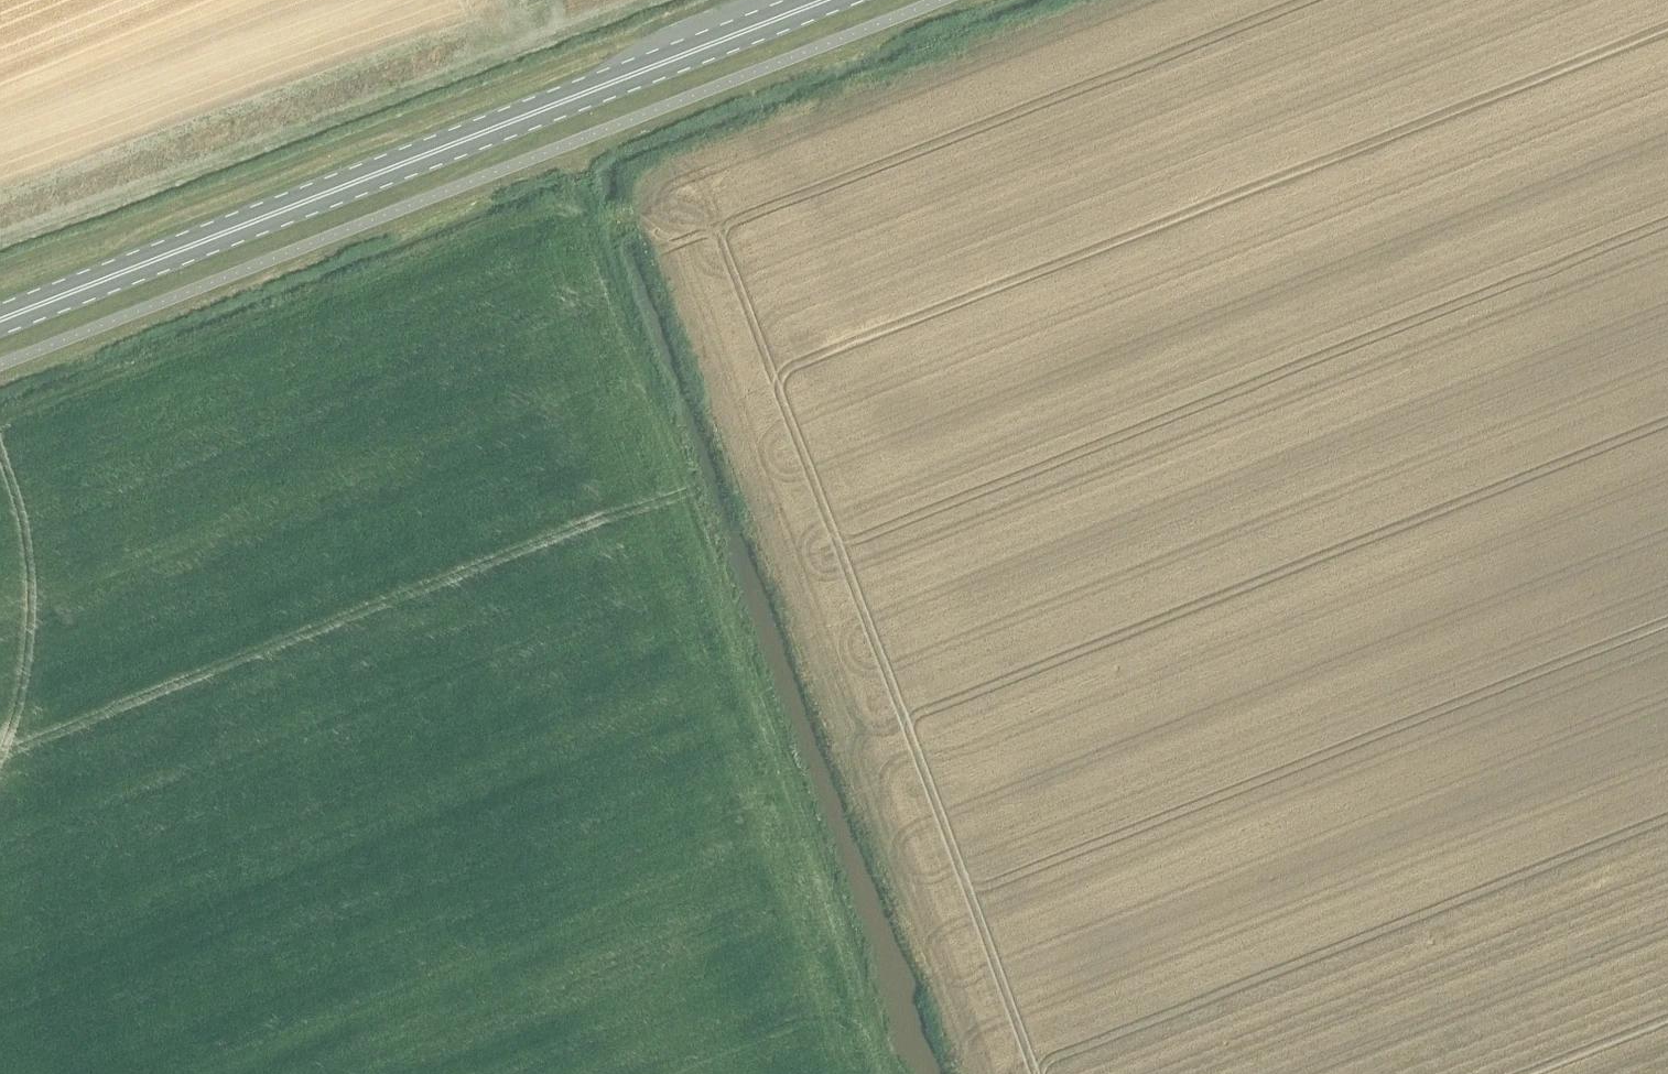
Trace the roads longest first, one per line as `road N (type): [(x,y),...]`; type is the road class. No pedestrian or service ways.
road 1 (primary): [(0,322),(831,0)]

